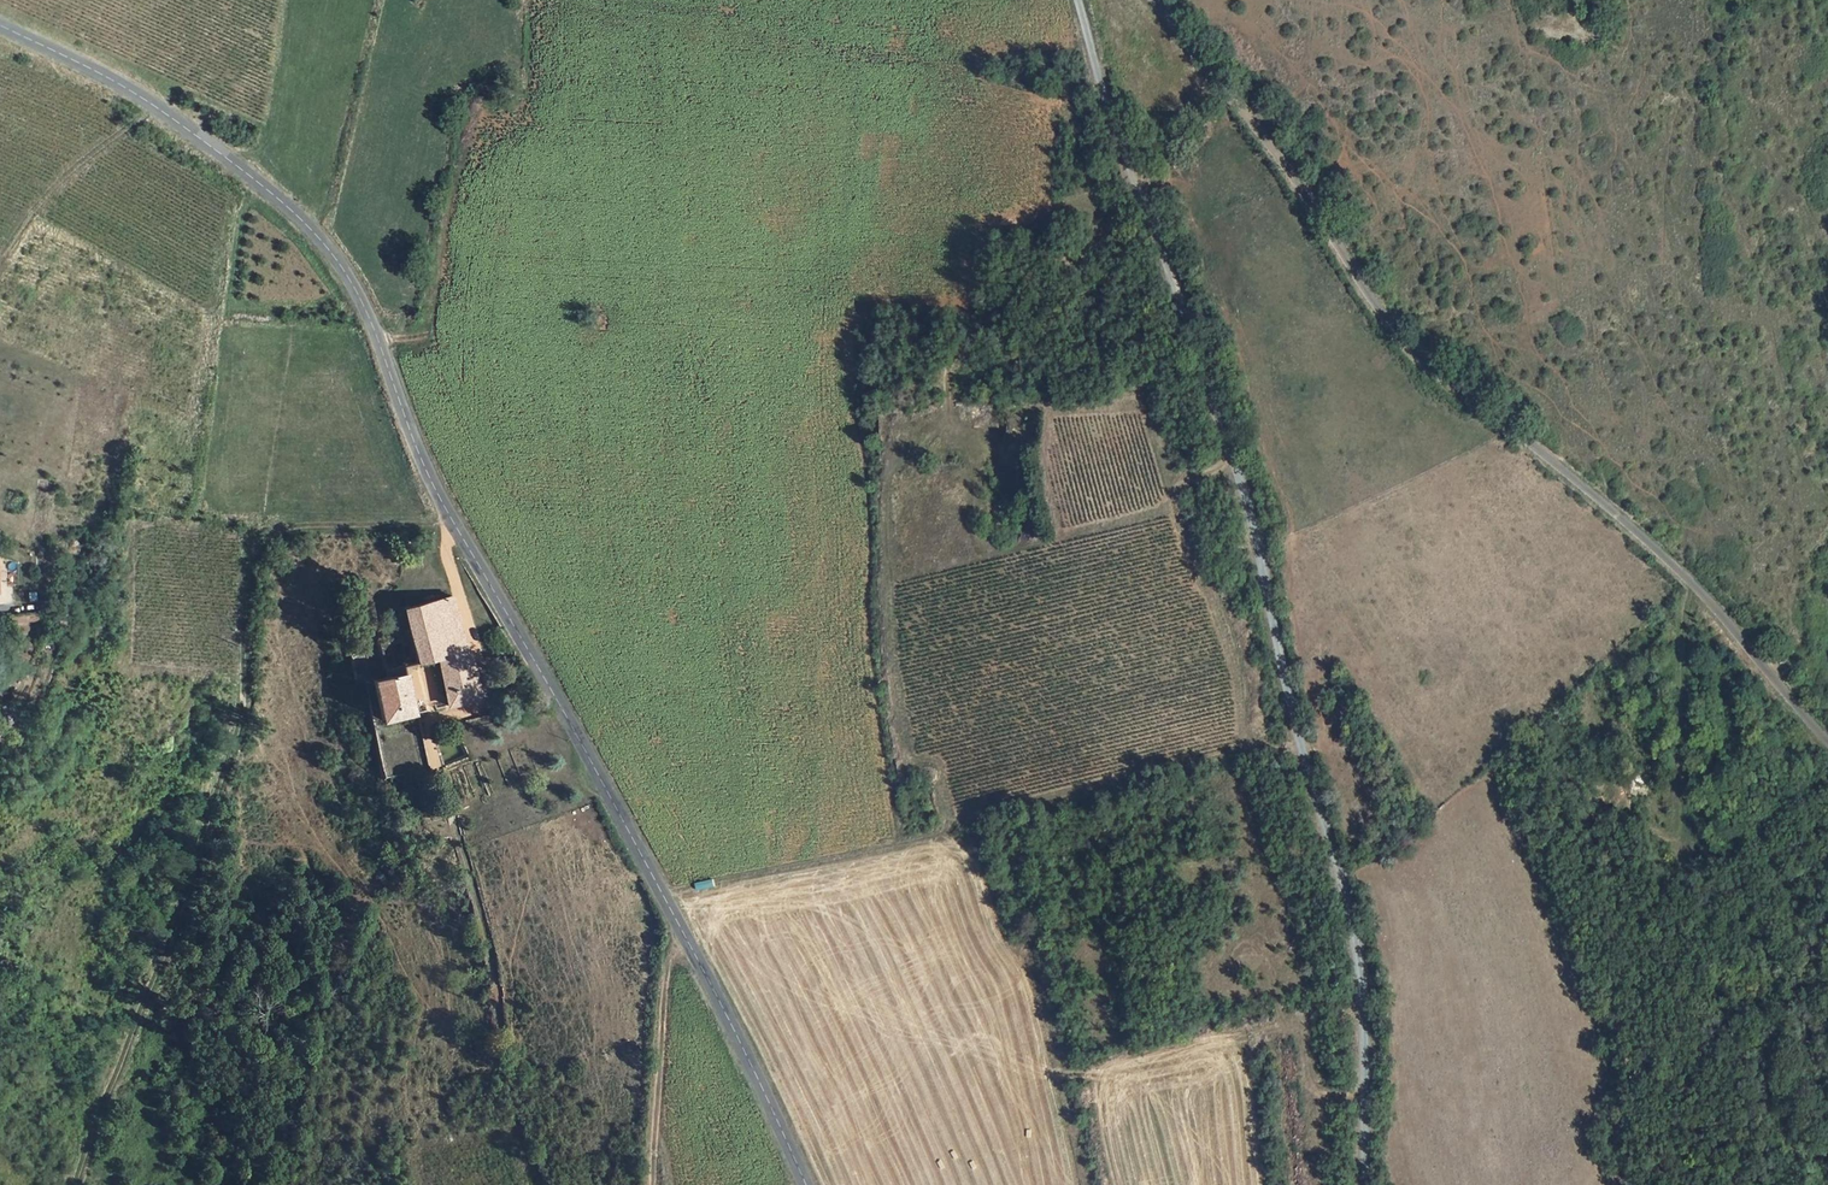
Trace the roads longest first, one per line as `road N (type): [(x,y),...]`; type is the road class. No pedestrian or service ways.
road 1 (tertiary): [(0,29),(114,83),(266,188),(332,256),(380,343),(410,436),(451,523),(685,938),(805,1184)]
road 2 (track): [(1079,0),(1110,114),(1170,265),(1256,537),(1301,746),(1342,875),(1367,1036),(1367,1184)]
road 3 (unclassified): [(1154,0),(1426,363),(1670,564),(1827,744)]
road 4 (track): [(74,1184),(170,941),(240,723),(247,573),(257,545),(303,525),(451,523)]
road 5 (track): [(1622,815),(1678,837),(1681,635),(1691,586)]
road 6 (track): [(653,1184),(667,966),(685,938)]

